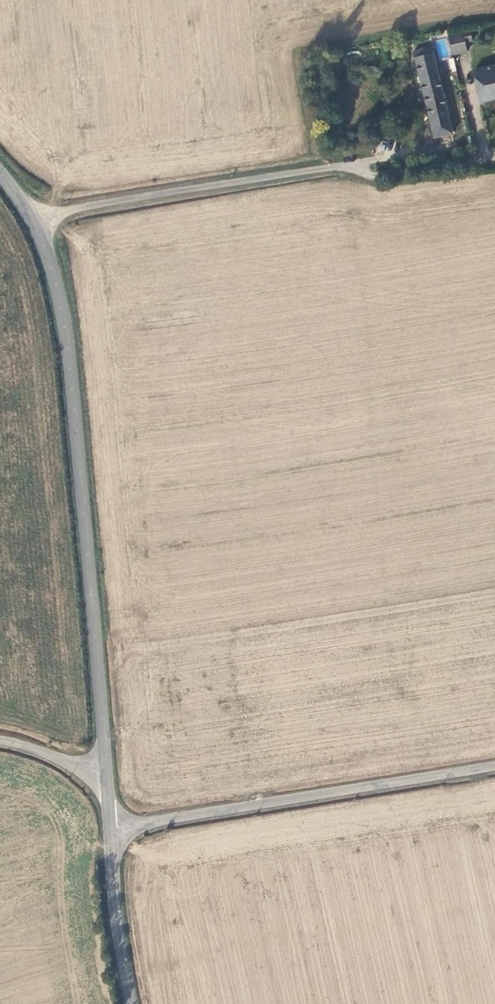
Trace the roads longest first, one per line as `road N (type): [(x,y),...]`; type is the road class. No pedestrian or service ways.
road 1 (tertiary): [(33,218),(65,328),(108,777)]
road 2 (unclassified): [(33,218),(451,152)]
road 3 (unclassified): [(494,773),(110,830)]
road 4 (tertiary): [(110,830),(130,1003)]

